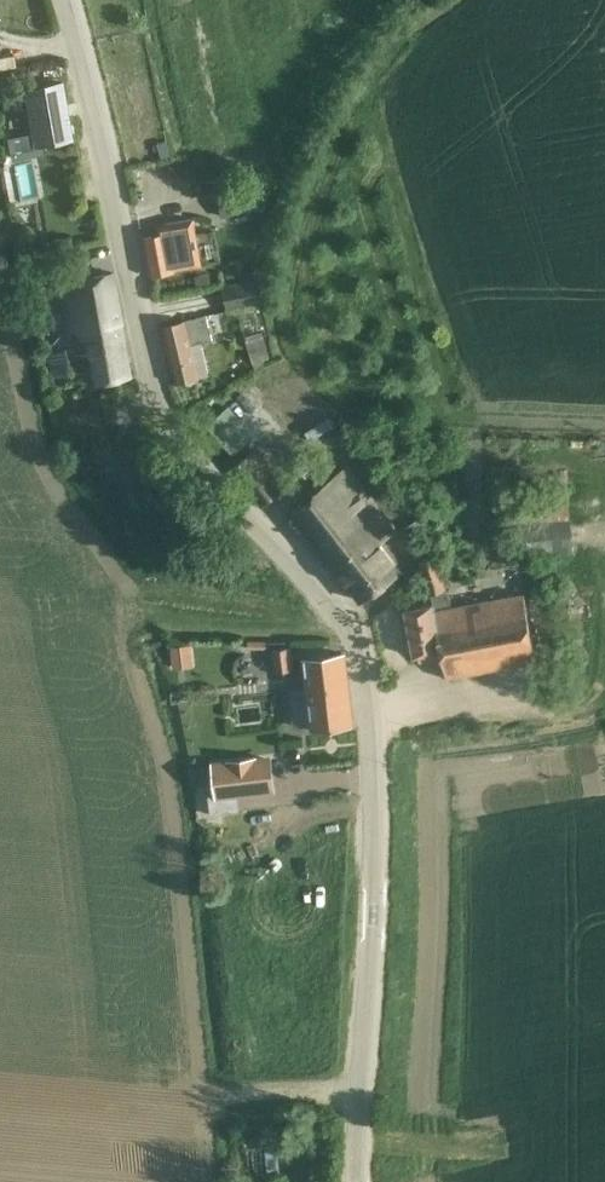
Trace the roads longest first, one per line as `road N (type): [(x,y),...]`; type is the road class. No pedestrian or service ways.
road 1 (tertiary): [(359,1181),(378,896),(371,712),(357,638),(194,457),(161,395),(63,0)]

